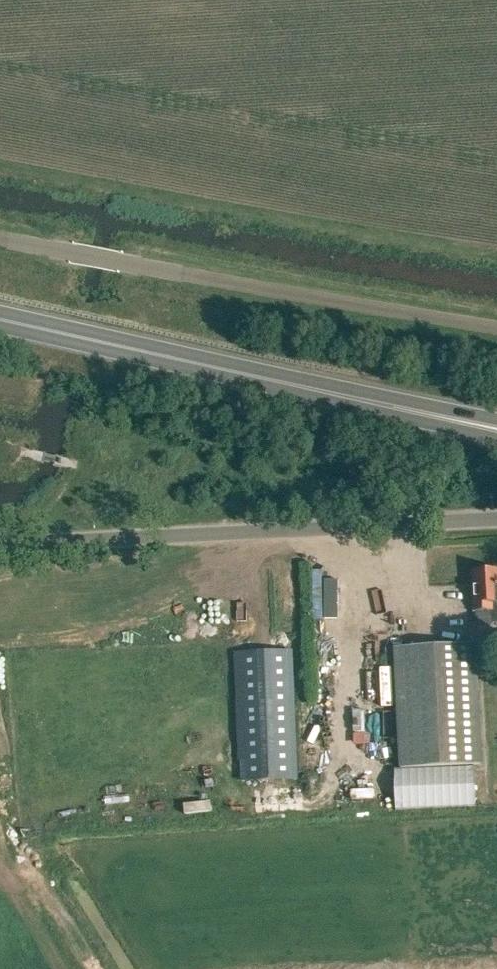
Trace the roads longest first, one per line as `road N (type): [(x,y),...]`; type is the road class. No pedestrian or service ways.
road 1 (unclassified): [(496,326),(0,237)]
road 2 (unclassified): [(496,521),(0,543)]
road 3 (trunk): [(390,406),(0,320)]

